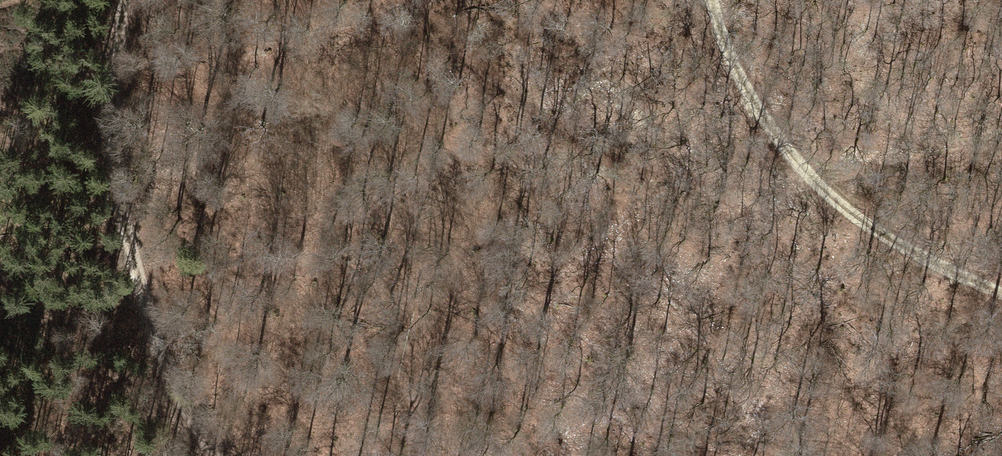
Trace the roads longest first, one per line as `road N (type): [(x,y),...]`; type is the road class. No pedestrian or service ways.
road 1 (track): [(119,0),(111,149),(146,305),(195,442),(208,455)]
road 2 (track): [(1001,290),(900,242),(844,204),(776,137),(717,34),(711,0)]
road 3 (track): [(0,264),(195,442)]
road 4 (track): [(818,179),(881,175),(1001,145)]

